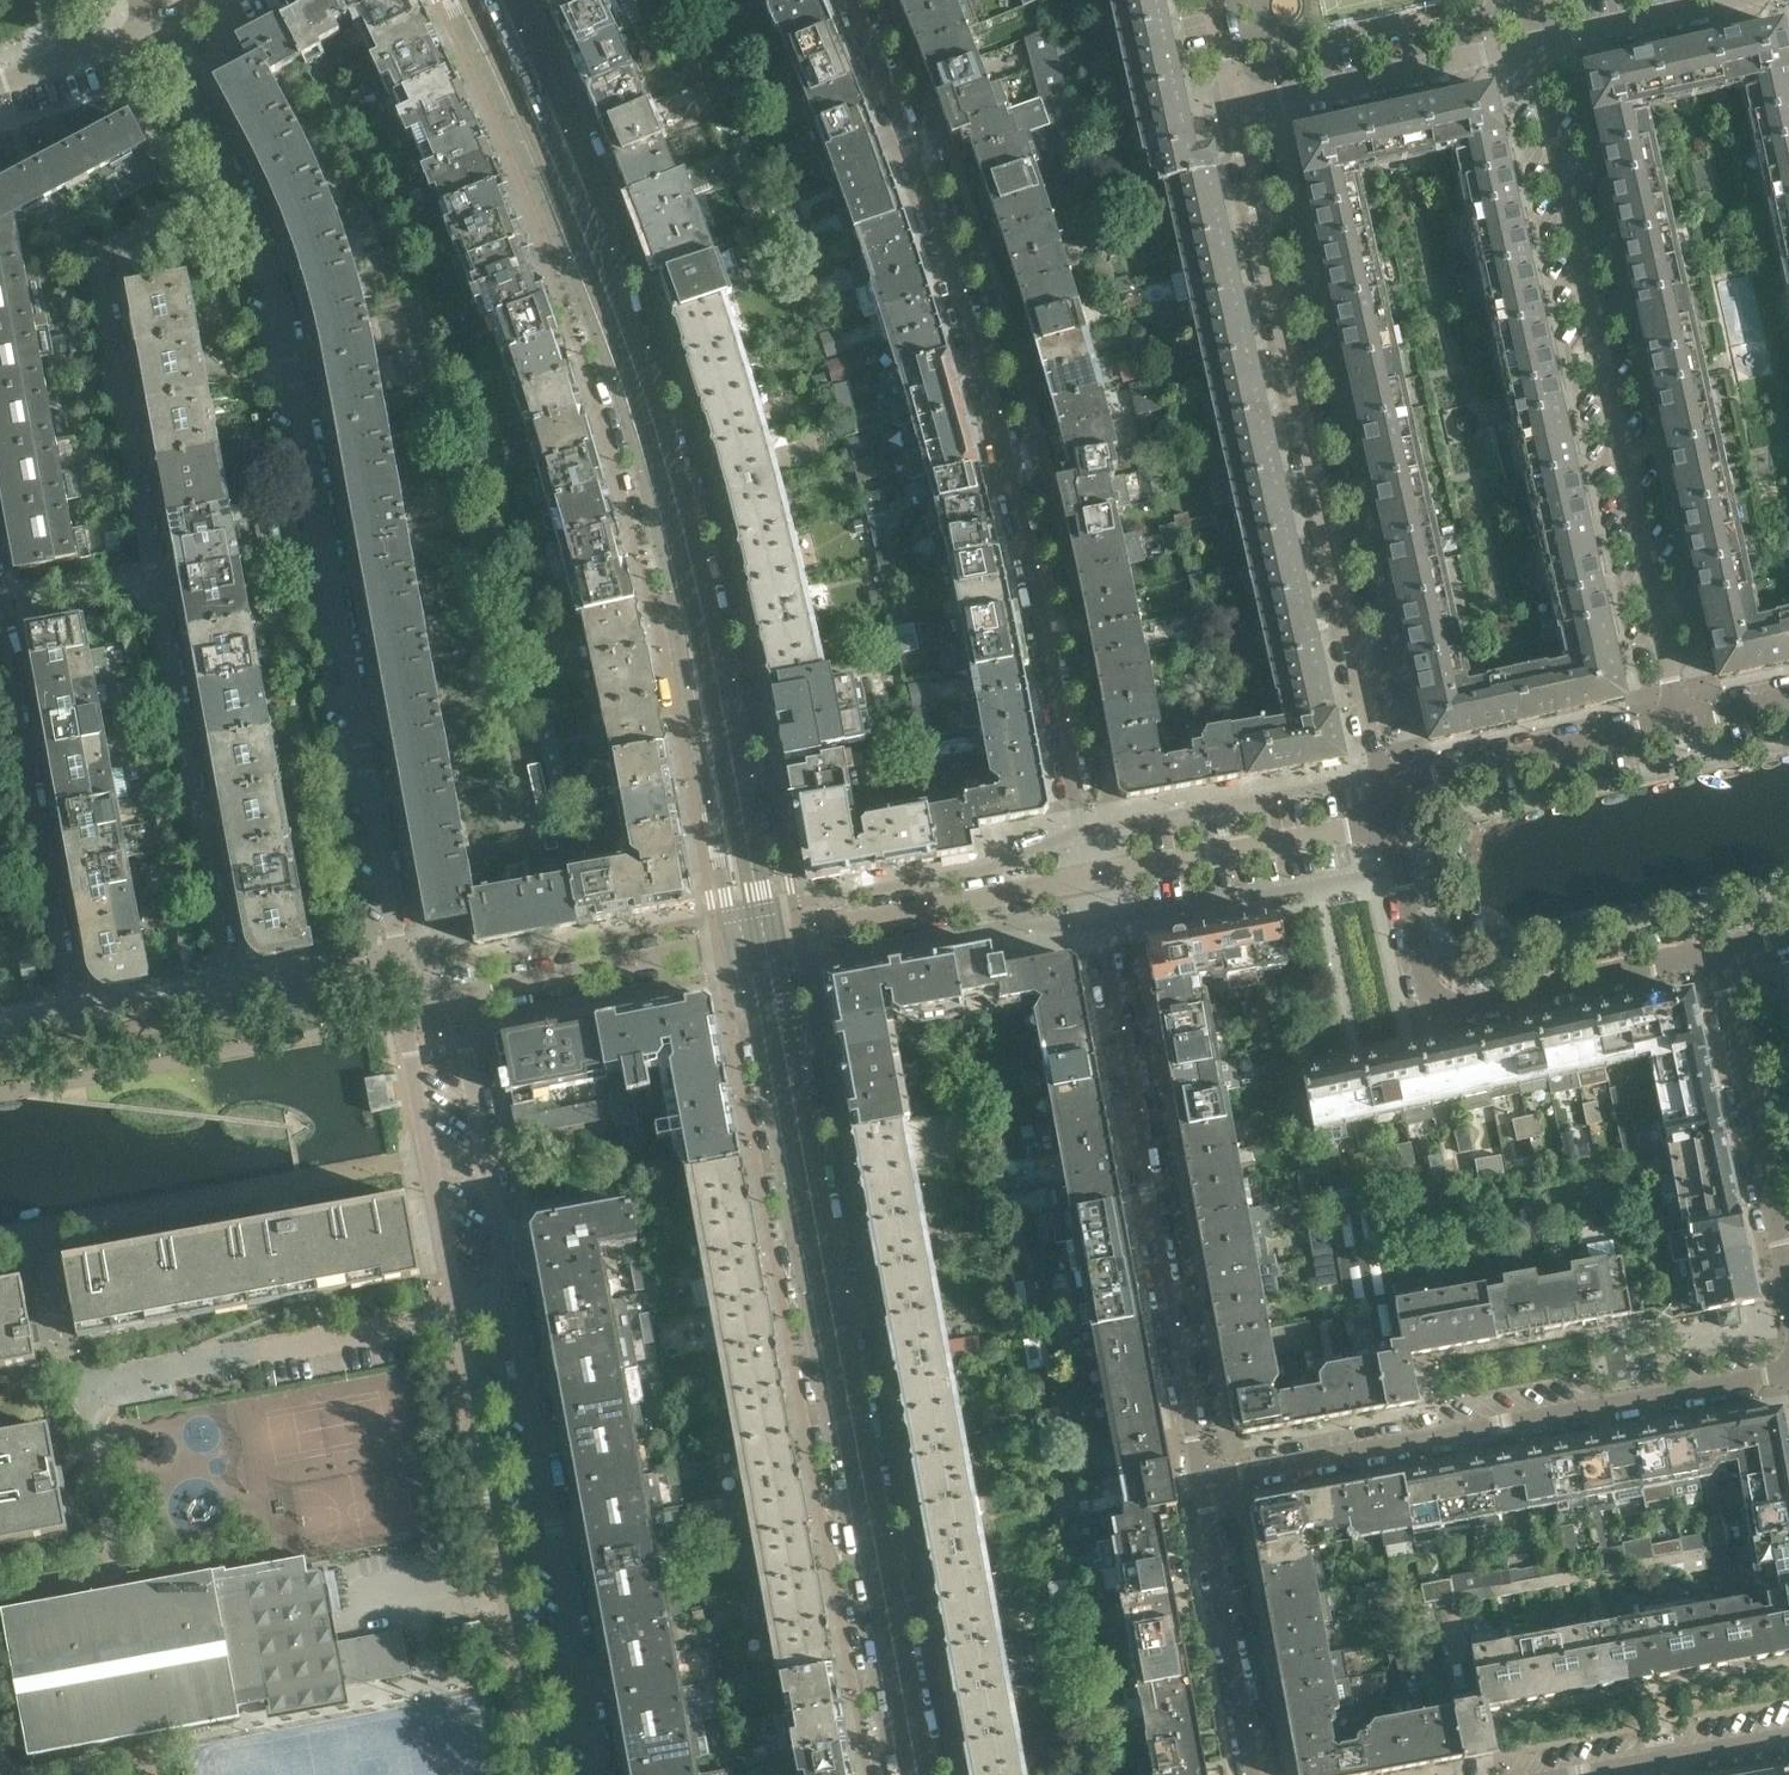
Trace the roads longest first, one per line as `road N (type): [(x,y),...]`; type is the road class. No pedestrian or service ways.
road 1 (tertiary): [(450,0),(553,227),(636,450),(669,577),(738,944)]
road 2 (tertiary): [(764,940),(706,627),(666,465),(606,289),(598,197),(512,0)]
road 3 (residential): [(1095,879),(1027,506),(949,225),(860,0)]
road 4 (residential): [(230,184),(123,239),(102,262),(108,342),(228,988)]
road 5 (tertiary): [(738,944),(894,1774)]
road 6 (residential): [(398,959),(296,379),(265,251),(230,184)]
road 7 (residential): [(1385,788),(1235,109)]
road 8 (residential): [(1679,722),(1529,46)]
road 9 (residential): [(1095,879),(1198,1481)]
road 10 (residential): [(1788,1374),(1198,1481)]
road 11 (unclassified): [(1391,821),(1423,979),(1450,1003),(1725,950)]
road 12 (residential): [(597,1774),(511,1305)]
road 13 (residential): [(459,1314),(544,1774)]
road 14 (residential): [(68,1018),(0,633)]
road 15 (unclassified): [(764,940),(1095,879)]
road 16 (residential): [(415,992),(405,1023),(408,1052),(459,1314)]
road 17 (residential): [(1788,1256),(1725,950)]
road 18 (residential): [(511,1305),(455,1003)]
road 19 (unclassified): [(1095,879),(1391,821)]
road 20 (unclassified): [(1385,788),(1679,722)]
road 21 (residential): [(1235,109),(1529,46)]
road 22 (residential): [(1198,1481),(1252,1774)]
road 23 (residential): [(455,1003),(738,944)]
road 24 (residential): [(176,1362),(459,1314)]
road 25 (residential): [(1529,46),(1740,0)]
road 26 (residential): [(1591,1774),(1788,1741)]
road 27 (residential): [(230,184),(146,27)]
road 28 (residential): [(228,988),(398,959)]
road 29 (residential): [(68,1018),(228,988)]

